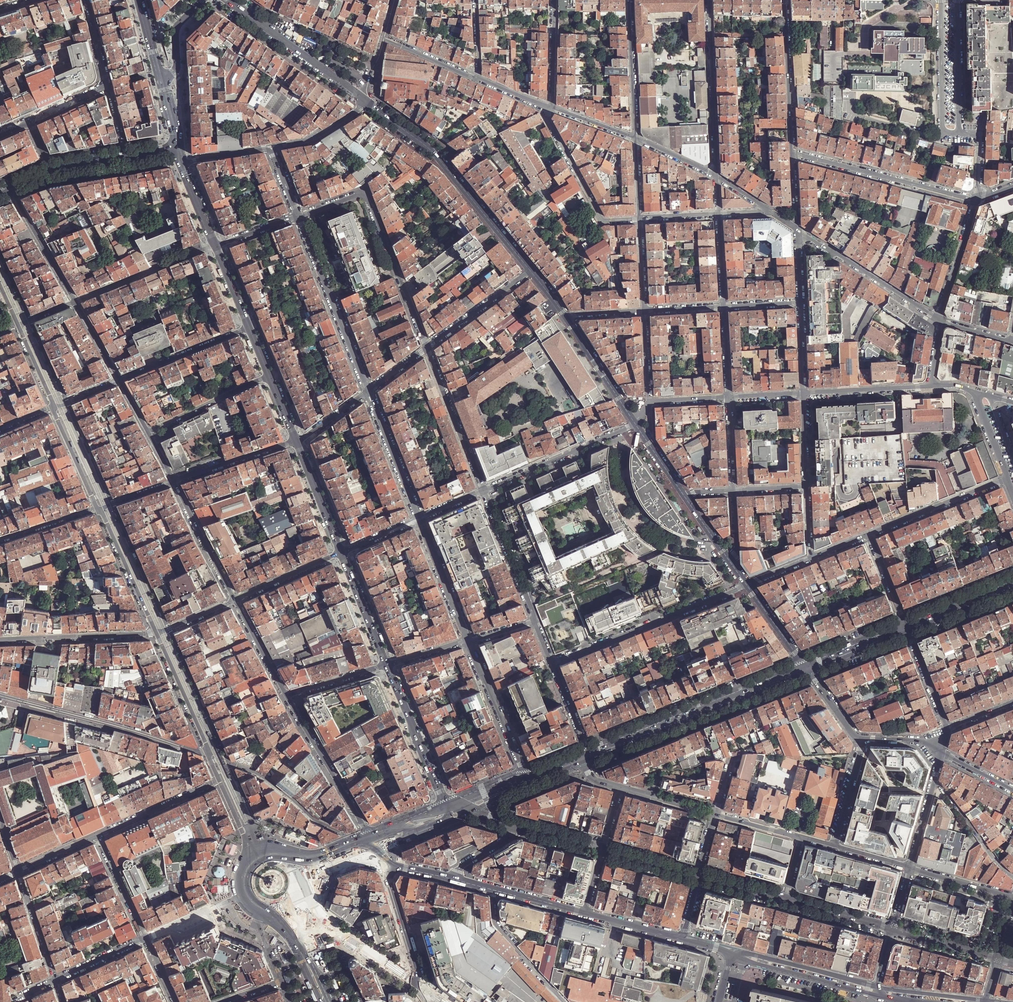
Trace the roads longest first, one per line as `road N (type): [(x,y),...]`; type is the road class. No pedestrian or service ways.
road 1 (secondary): [(809,668),(589,757)]
road 2 (tertiary): [(367,101),(434,152),(530,271)]
road 3 (residential): [(299,216),(366,197),(427,348)]
road 4 (residential): [(0,696),(208,754)]
road 5 (unclassified): [(747,584),(552,663)]
road 6 (residential): [(368,392),(299,216)]
road 7 (residential): [(976,199),(794,153)]
road 8 (secondary): [(320,979),(299,929),(305,885),(318,864),(367,842)]
road 9 (residential): [(716,176),(708,0)]
road 10 (tertiary): [(226,0),(367,101)]
road 11 (residential): [(940,322),(796,229)]
road 12 (residential): [(372,839),(286,695)]
road 13 (unclassified): [(483,491),(636,424)]
road 14 (residential): [(640,219),(601,222),(547,118),(552,109)]
road 15 (residential): [(208,754),(219,780),(98,836)]
road 16 (unclassified): [(156,633),(0,641)]
road 17 (residential): [(427,348),(483,491)]
road 18 (residential): [(785,0),(794,153)]
road 19 (residential): [(527,781),(469,641)]
road 20 (residential): [(76,302),(216,247)]
road 21 (unclassified): [(869,535),(1008,478)]
road 22 (secondary): [(446,804),(387,666)]
road 23 (residential): [(940,0),(943,130),(958,133)]
road 24 (residential): [(483,491),(535,621)]
road 25 (residential): [(120,380),(249,327)]
road 26 (residential): [(629,0),(636,139)]
road 27 (residential): [(493,888),(497,923),(565,1001)]
road 28 (residential): [(97,508),(156,633)]
road 29 (residential): [(420,519),(368,392)]
road 30 (residential): [(745,962),(874,996)]
road 31 (residential): [(236,599),(174,481)]
road 32 (residential): [(269,375),(149,433)]
road 33 (residential): [(958,133),(957,0)]
road 34 (residential): [(156,633),(208,754)]
road 35 (residential): [(469,641),(420,519)]
road 36 (residential): [(296,440),(174,481)]
road 37 (residential): [(530,271),(427,348)]
road 38 (residential): [(76,302),(13,190)]
road 39 (residential): [(976,199),(940,322)]
road 40 (tertiary): [(566,317),(636,424)]
road 41 (residential): [(804,393),(930,387)]
road 42 (residential): [(1012,877),(934,779)]
road 43 (secondary): [(387,666),(341,552)]
road 44 (secondary): [(341,552),(296,440)]

